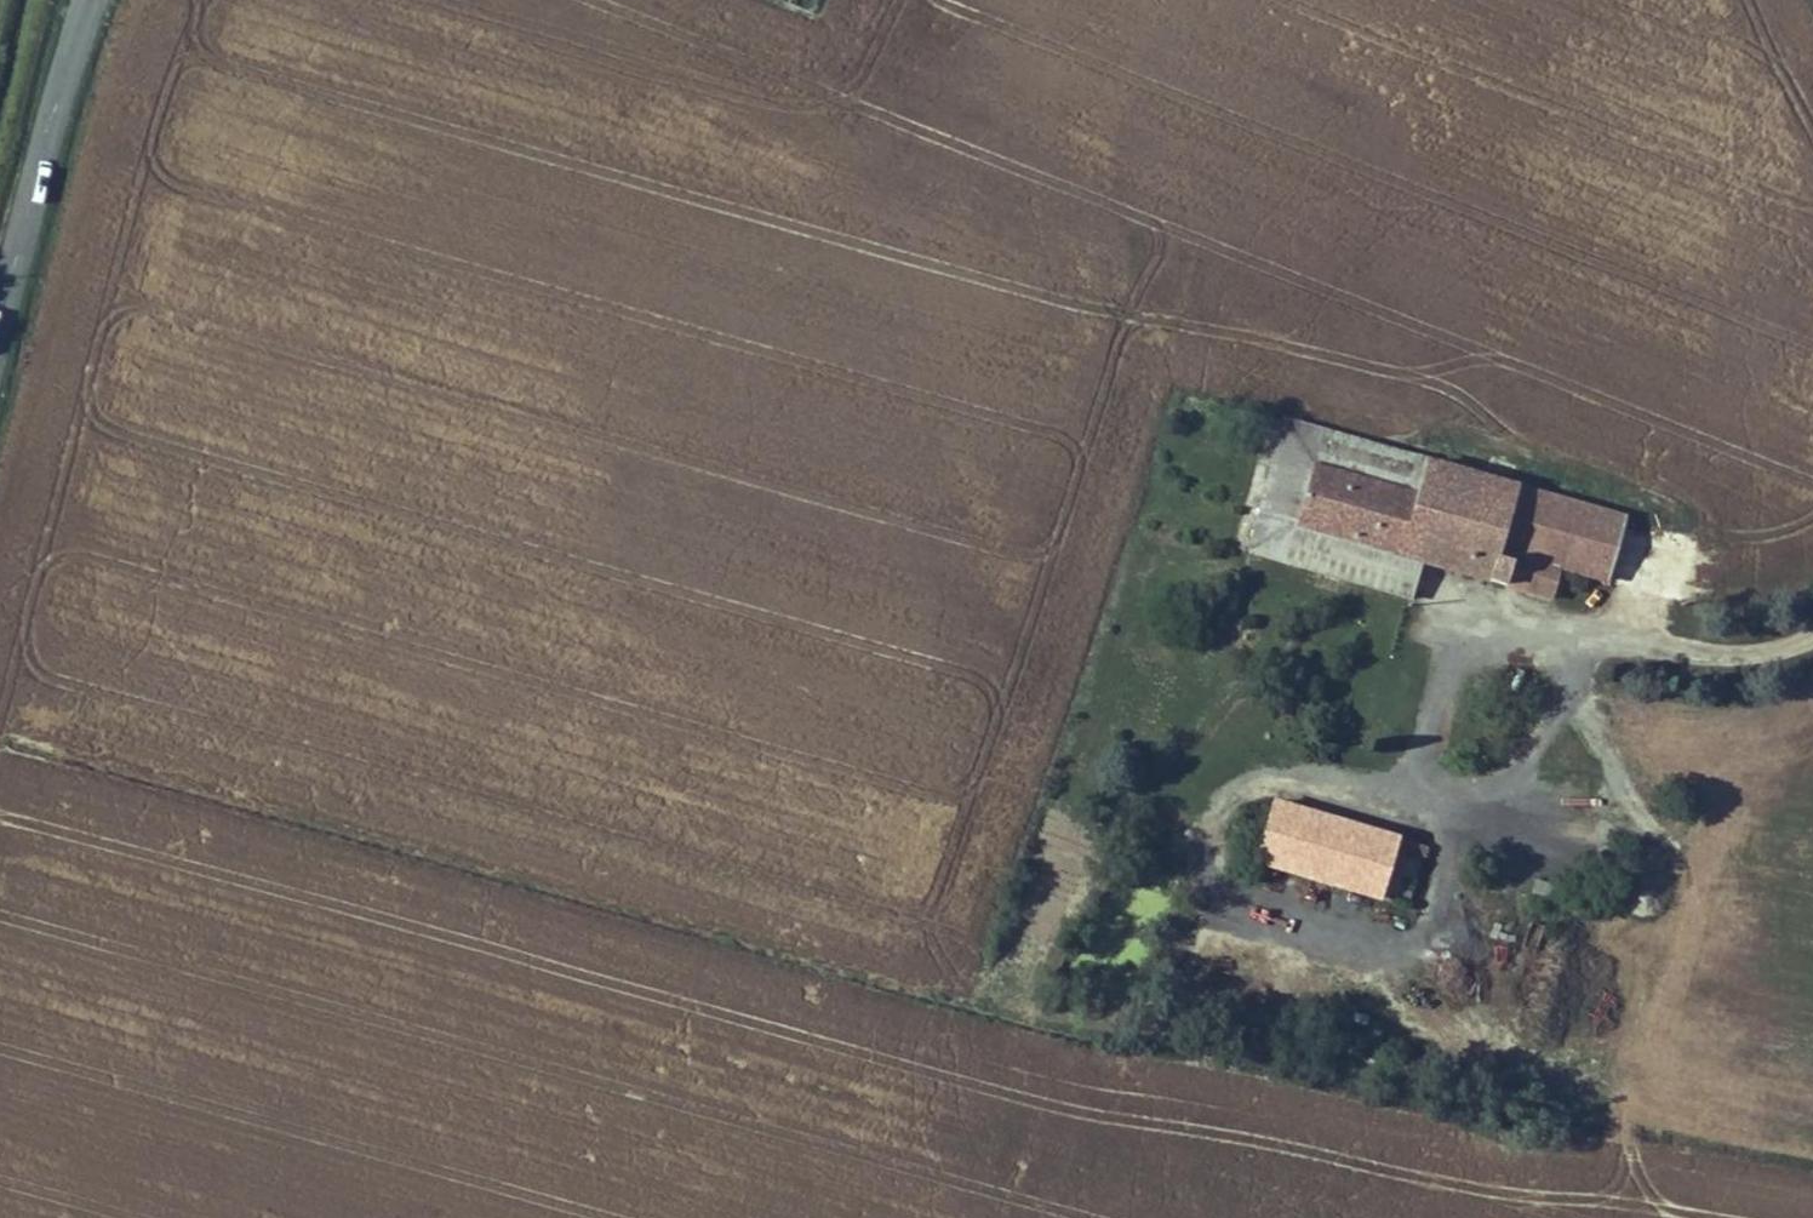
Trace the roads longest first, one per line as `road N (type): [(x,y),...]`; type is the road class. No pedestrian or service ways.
road 1 (tertiary): [(0,319),(89,0)]

